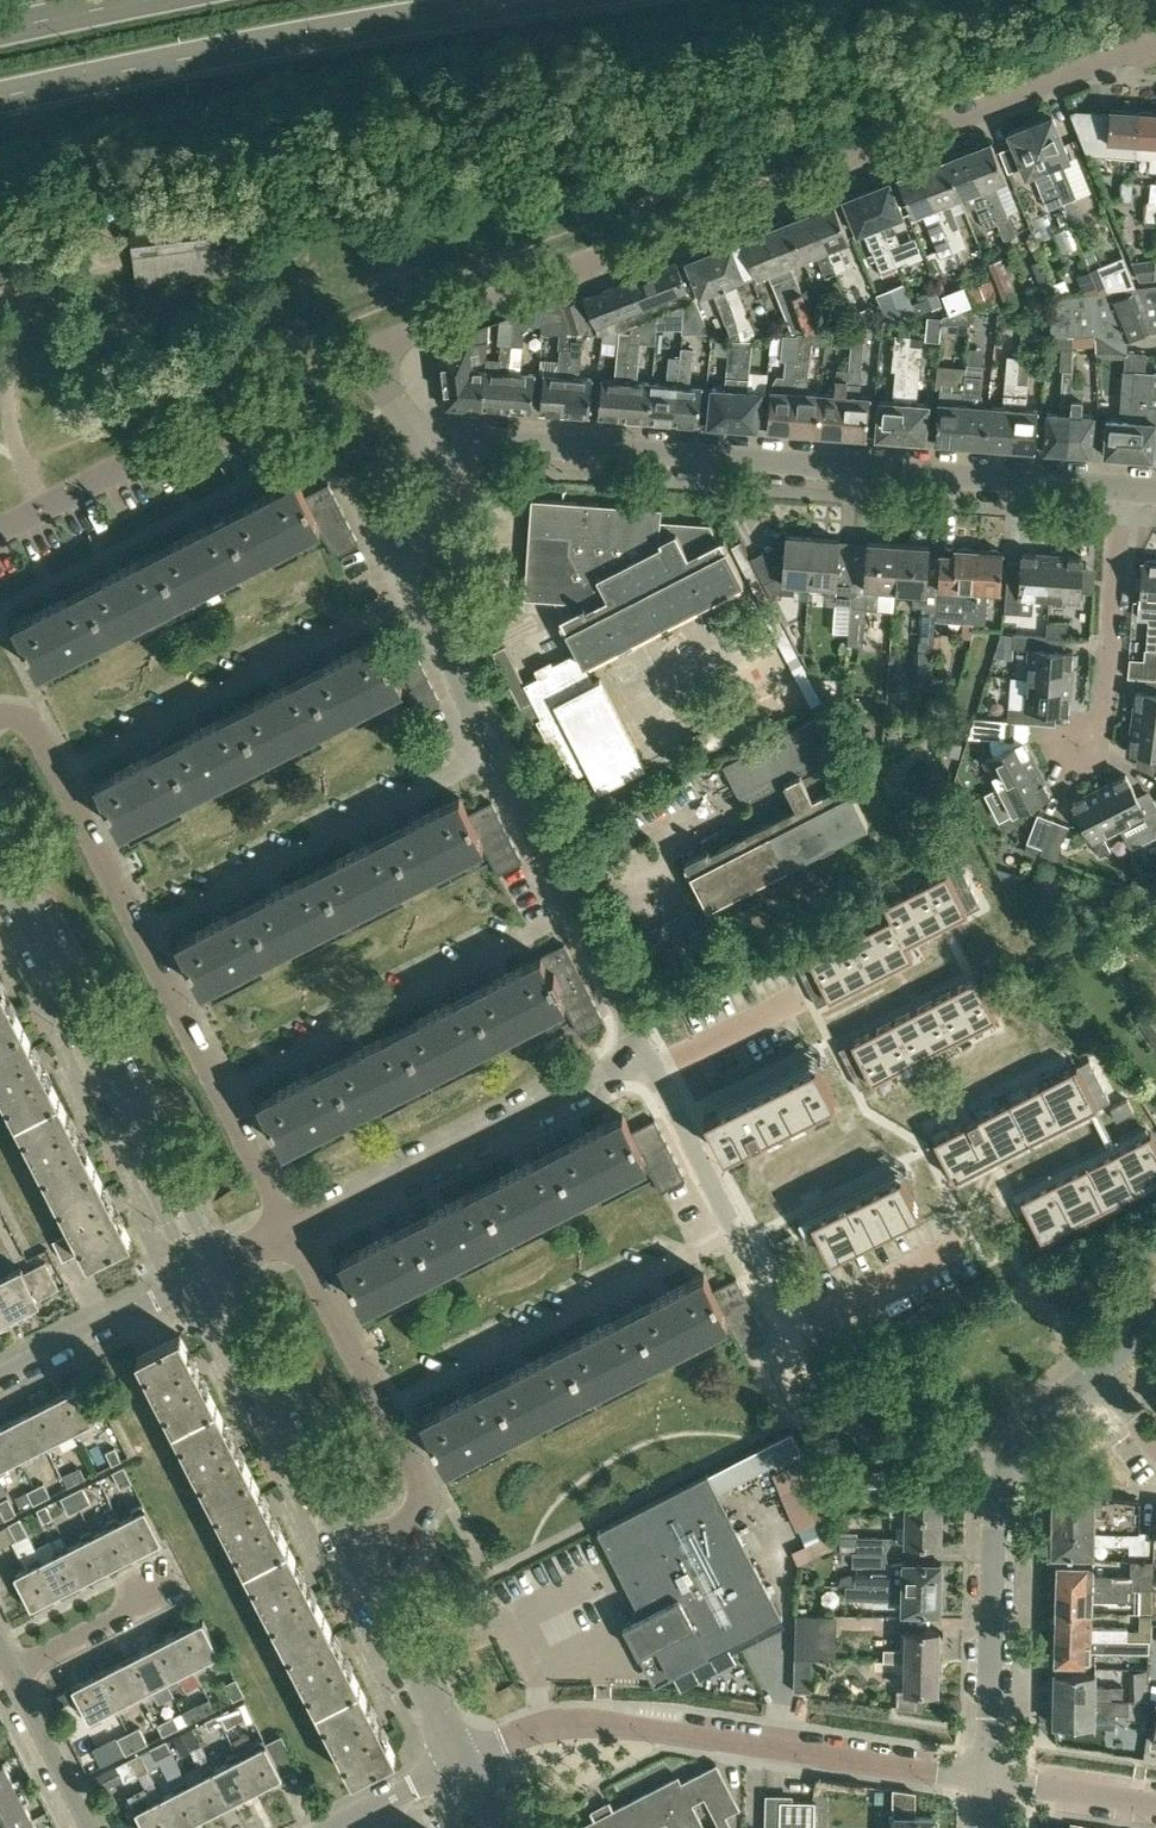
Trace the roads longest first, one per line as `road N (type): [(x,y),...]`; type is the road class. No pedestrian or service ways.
road 1 (residential): [(367,352),(1155,41)]
road 2 (residential): [(1119,488),(444,435)]
road 3 (residential): [(645,1051),(455,670),(438,578),(444,435)]
road 4 (tertiary): [(463,1763),(209,1274)]
road 5 (trunk): [(0,97),(529,0)]
road 6 (residential): [(988,1780),(575,1723),(545,1726),(463,1763)]
road 7 (residential): [(209,1274),(645,1051)]
road 8 (tertiary): [(209,1274),(0,858)]
road 9 (unclassified): [(988,1780),(995,1520),(1004,1475),(1038,1420),(1098,1368)]
road 10 (residential): [(0,530),(367,352)]
road 11 (residential): [(810,1384),(645,1051)]
road 12 (residential): [(1067,771),(1101,716),(1119,488)]
road 13 (residential): [(0,1381),(209,1274)]
road 14 (residential): [(15,1676),(186,1588)]
road 15 (residential): [(92,1827),(15,1676)]
road 16 (residential): [(1155,1803),(988,1780)]
road 17 (residential): [(337,1827),(463,1763)]
road 18 (trunk): [(135,0),(0,30)]

